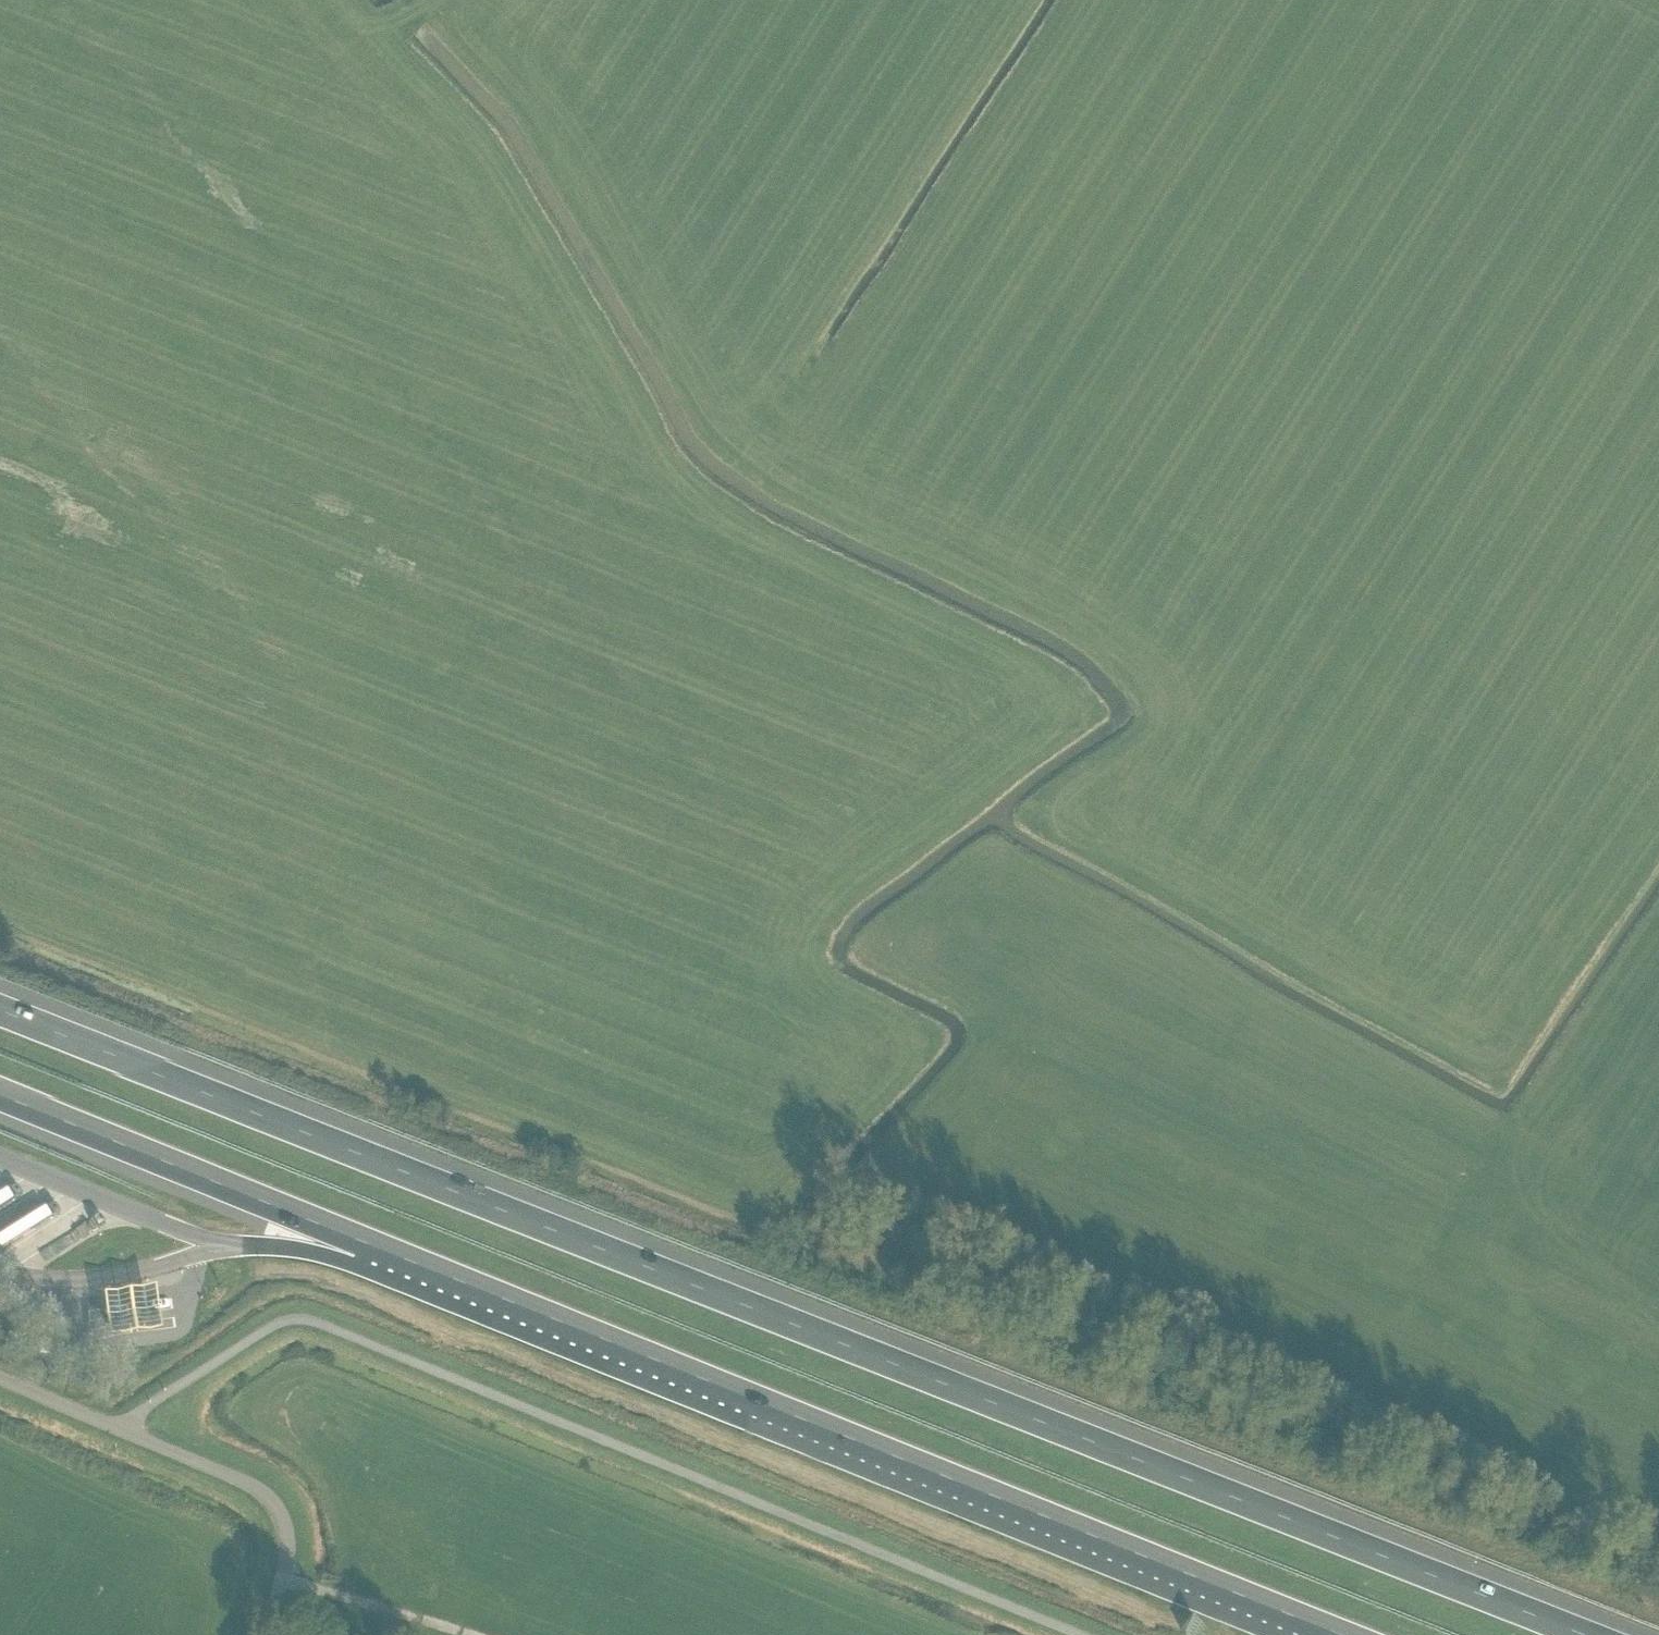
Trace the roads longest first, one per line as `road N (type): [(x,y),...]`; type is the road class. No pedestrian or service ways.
road 1 (motorway): [(1592,1634),(0,1010)]
road 2 (motorway): [(424,1266),(1349,1634)]
road 3 (motorway): [(0,1099),(424,1266)]
road 4 (unclassified): [(268,1634),(287,1535),(262,1490),(0,1376)]
road 5 (motorway): [(233,1243),(424,1266)]

